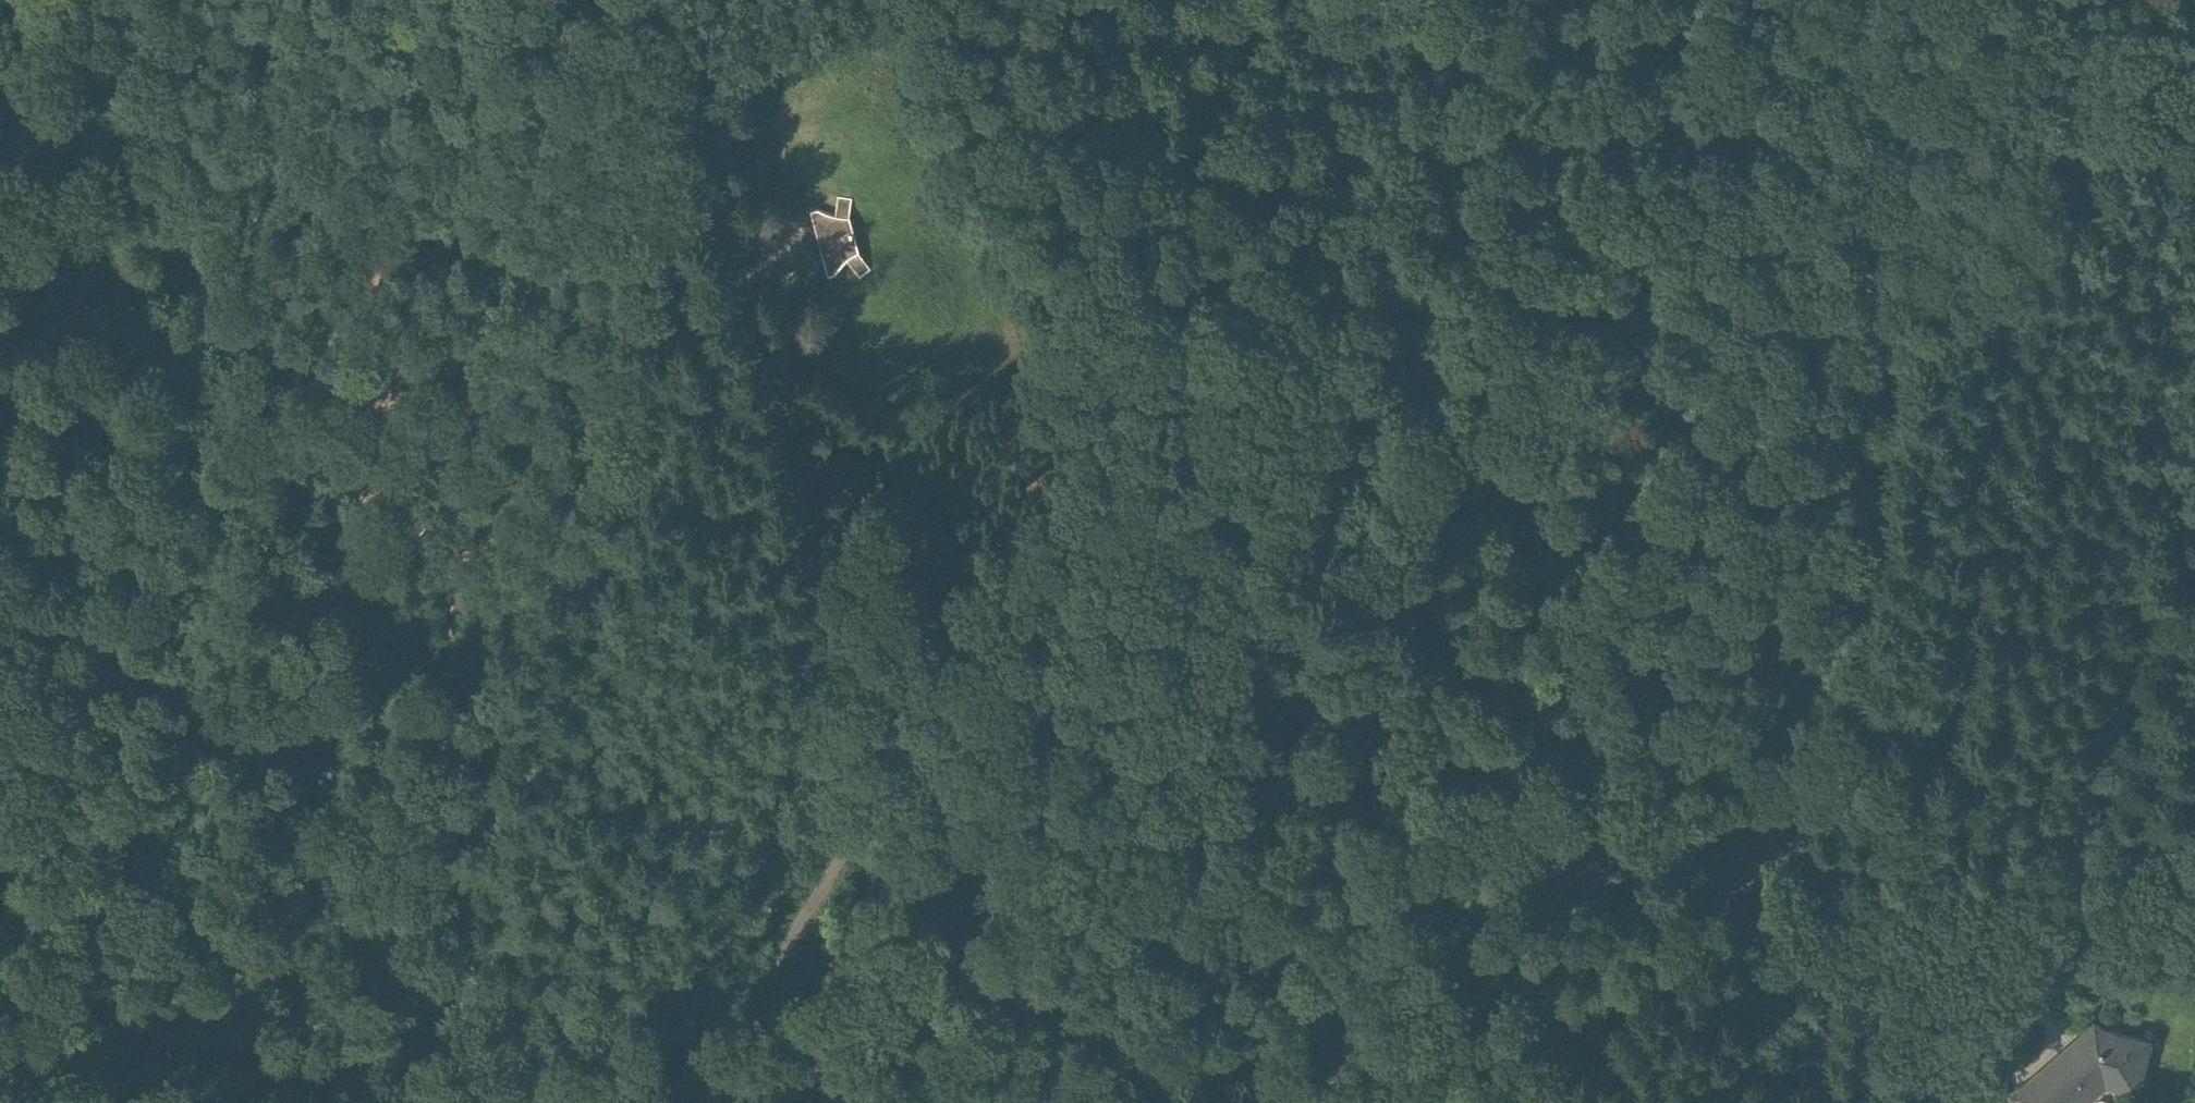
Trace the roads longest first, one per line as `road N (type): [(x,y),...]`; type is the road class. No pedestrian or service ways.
road 1 (track): [(1466,0),(1497,27),(1599,49),(1627,63),(1655,103),(1659,414),(1673,490),(1672,622),(1661,696),(1669,781),(1690,871)]
road 2 (track): [(926,0),(979,105),(1071,209),(1116,244),(1371,341),(1401,373)]
road 3 (track): [(662,0),(784,423)]
road 4 (track): [(186,1102),(85,1072),(0,1072)]
road 5 (unclassified): [(2077,816),(2194,791)]

